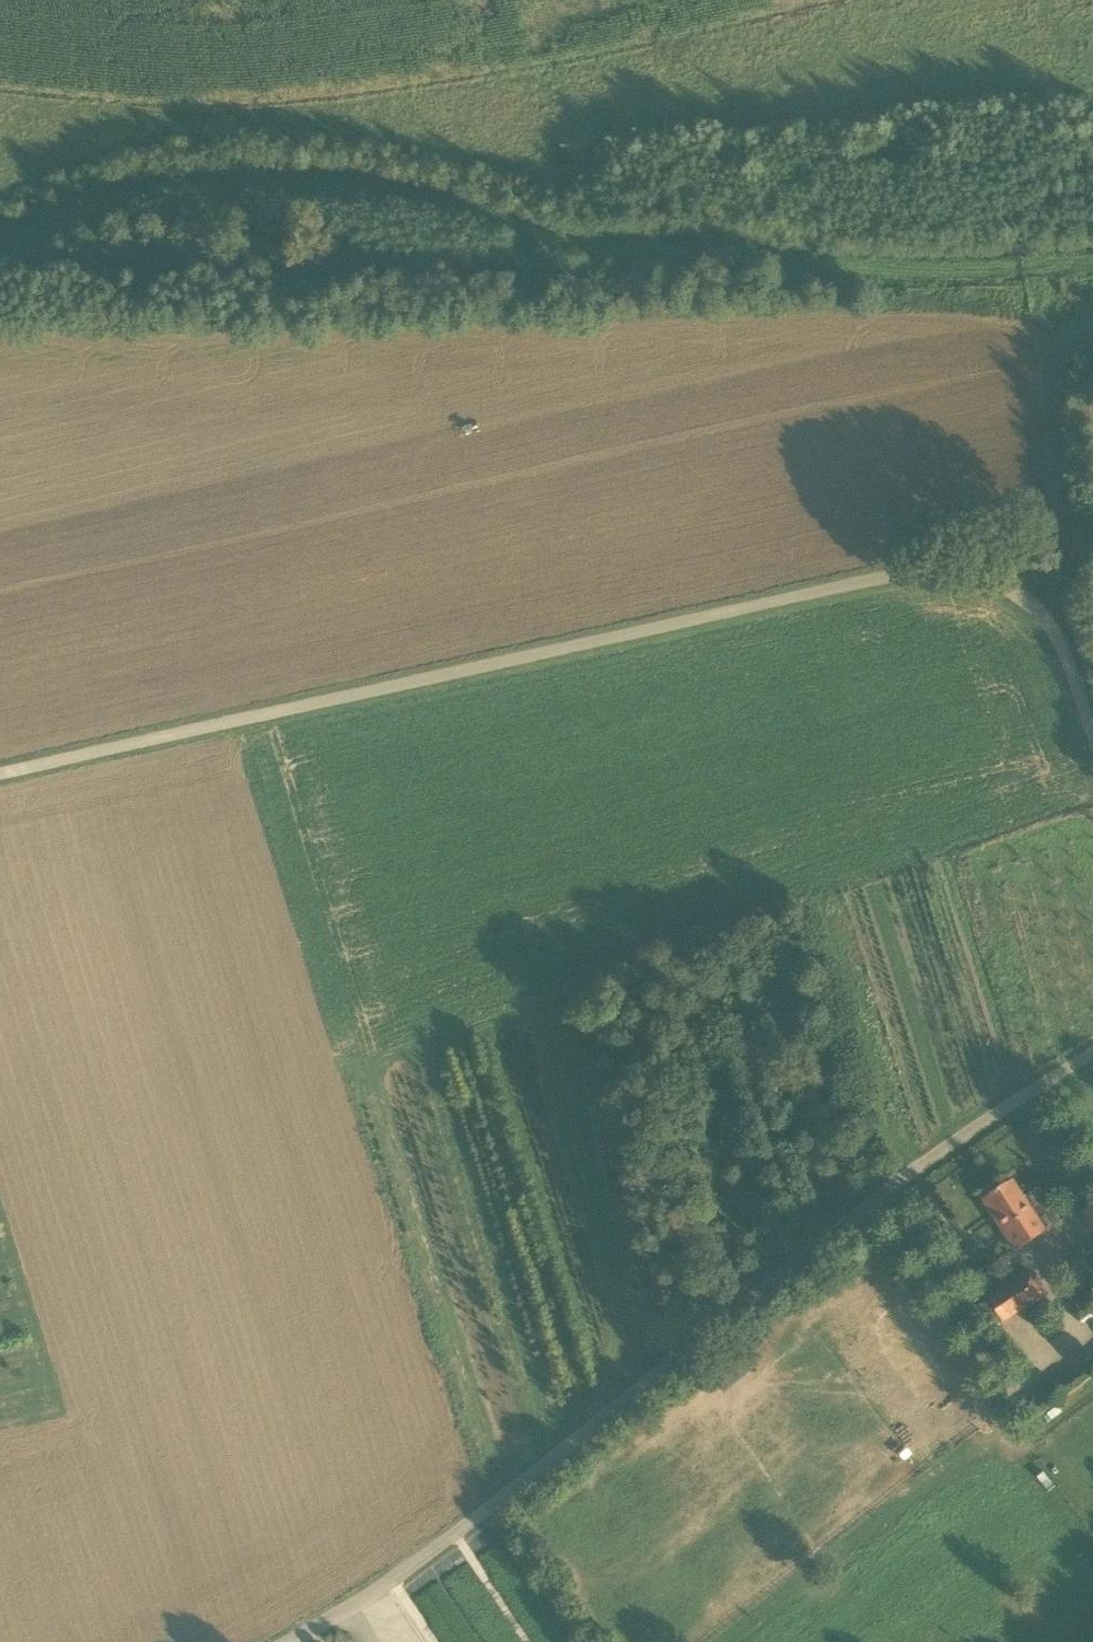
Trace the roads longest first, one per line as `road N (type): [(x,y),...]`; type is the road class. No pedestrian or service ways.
road 1 (unclassified): [(0,791),(917,585),(990,591),(1027,610),(1059,642),(1092,743)]
road 2 (track): [(1092,1072),(361,1602),(283,1641)]
road 3 (track): [(1059,642),(1077,609),(1054,345)]

